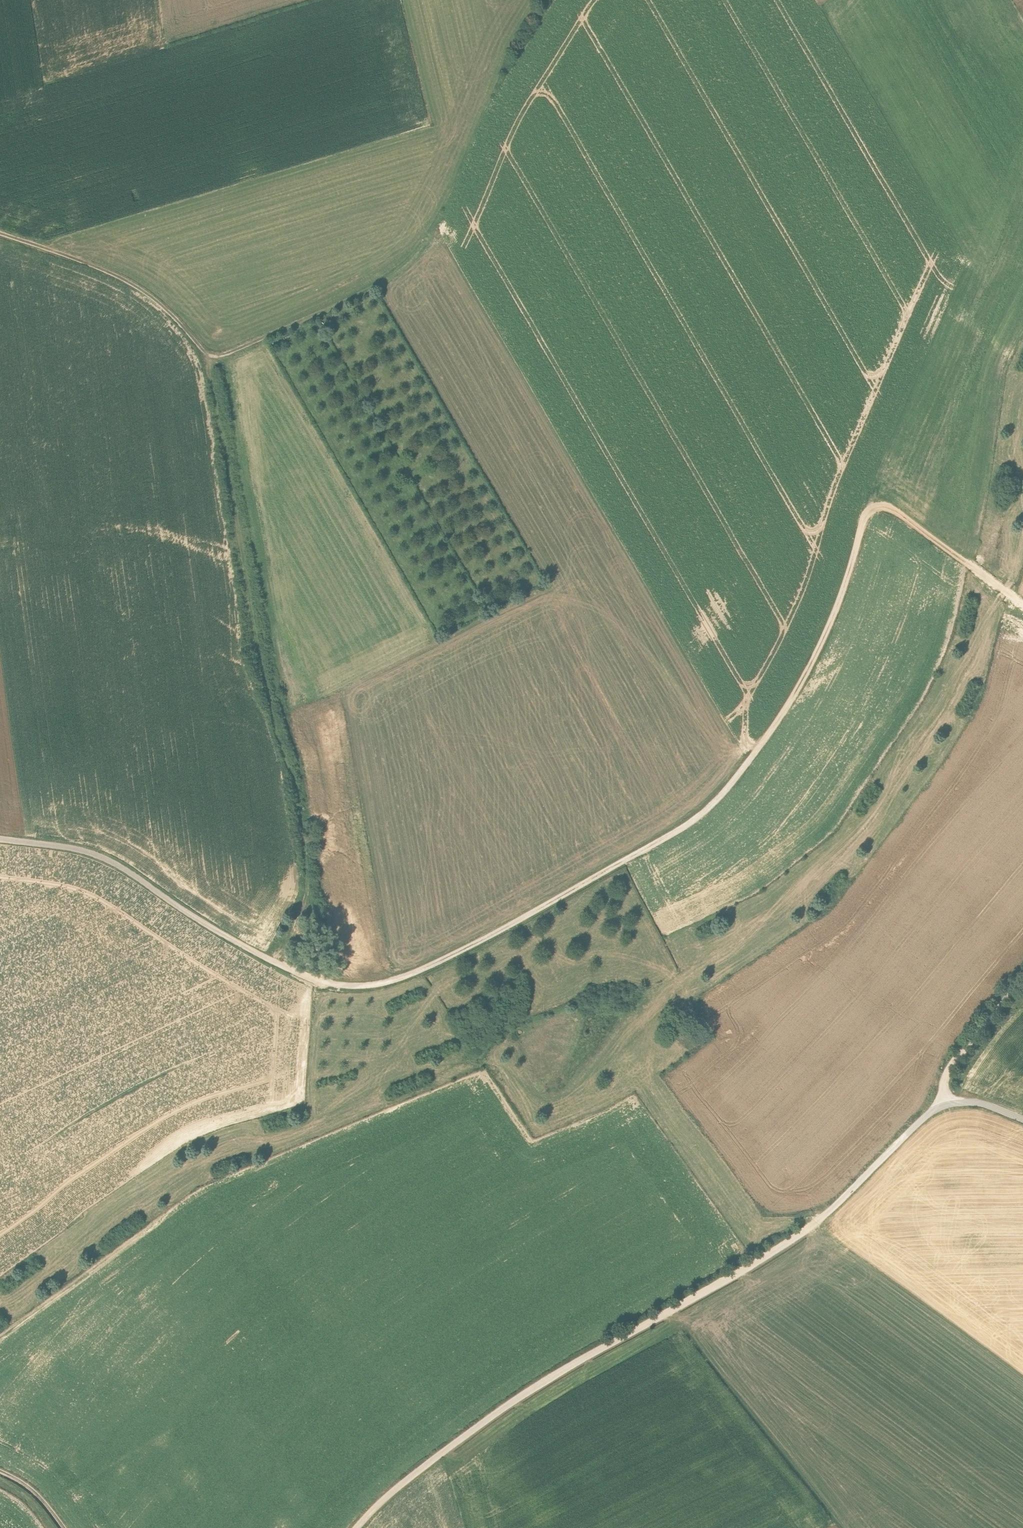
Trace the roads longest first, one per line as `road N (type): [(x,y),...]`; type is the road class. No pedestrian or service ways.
road 1 (track): [(1005,590),(885,504),(871,505),(805,675),(713,803),(530,913),(379,984),(333,983),(291,970),(95,854),(0,839)]
road 2 (track): [(357,1527),(511,1401),(814,1225),(945,1105)]
road 3 (track): [(0,234),(125,281),(166,308),(204,350),(222,355),(395,275),(425,245),(449,198)]
road 4 (track): [(945,1105),(956,1060),(1022,979)]

